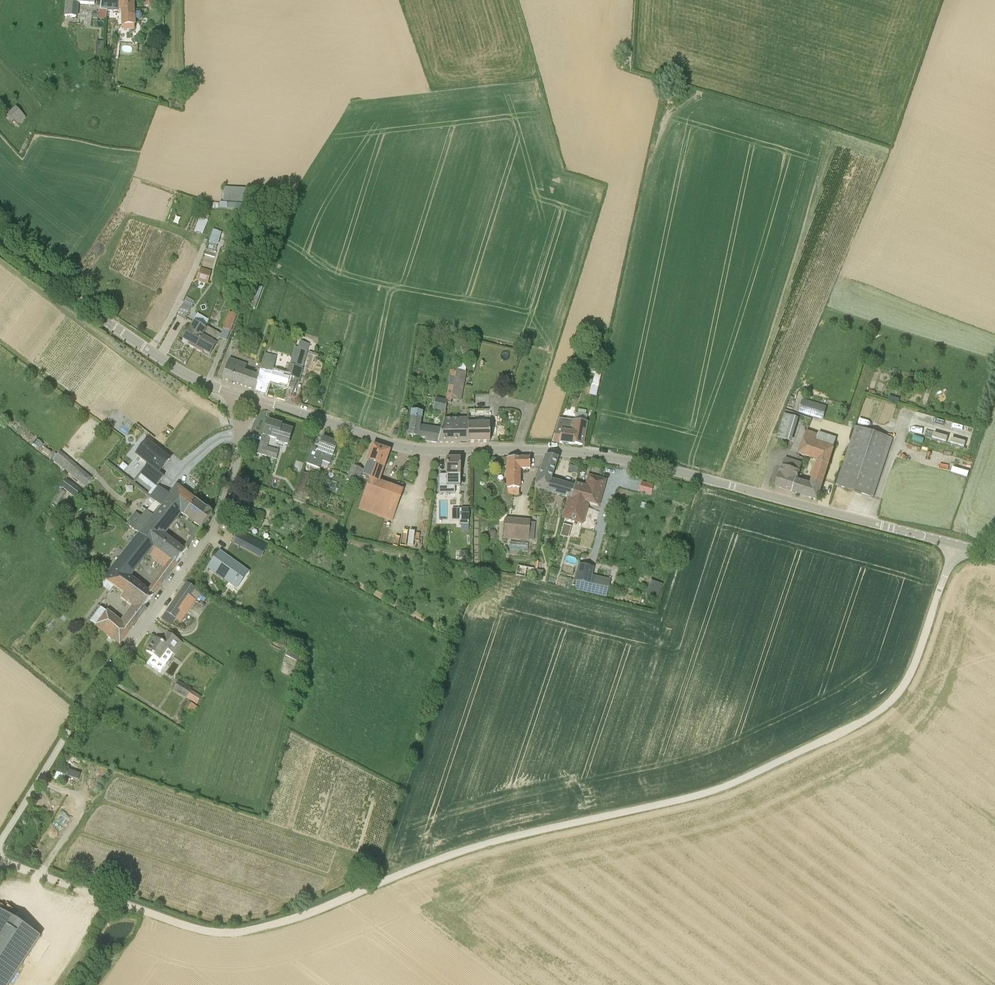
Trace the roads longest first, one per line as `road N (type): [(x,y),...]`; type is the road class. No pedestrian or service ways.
road 1 (track): [(0,861),(199,928),(237,933),(493,842),(710,792),(893,701),(956,544)]
road 2 (unclassified): [(994,555),(601,455),(410,449),(261,401)]
road 3 (unclassified): [(0,842),(89,699),(217,520),(242,431)]
road 4 (unclassified): [(226,391),(182,371),(0,244)]

